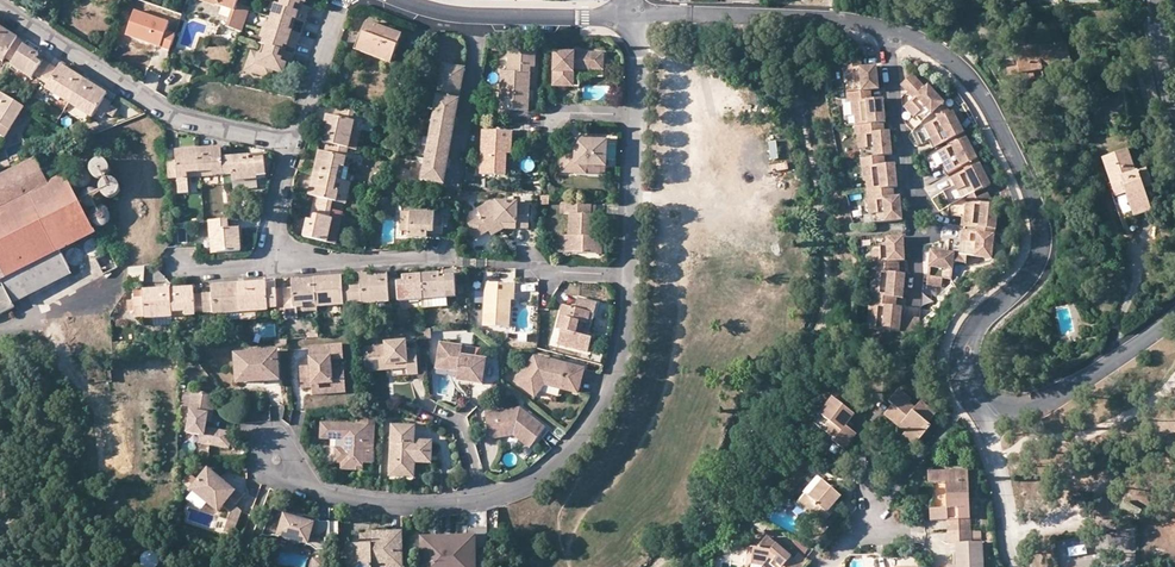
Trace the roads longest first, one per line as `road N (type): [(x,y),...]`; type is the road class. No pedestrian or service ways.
road 1 (tertiary): [(1001,411),(976,397),(964,344),(977,319),(1030,271),(1039,244),(1036,207),(961,76),(886,30)]
road 2 (residential): [(0,10),(175,117),(293,147)]
road 3 (residential): [(481,501),(537,478),(593,415),(618,357),(628,272)]
road 4 (residential): [(886,30),(916,253),(914,294)]
road 5 (tertiary): [(886,30),(635,15)]
road 6 (residential): [(264,439),(312,488),(375,504),(481,501)]
road 7 (tertiary): [(635,15),(470,14),(407,0)]
road 8 (tertiary): [(1174,316),(1041,404),(1001,411)]
road 9 (residential): [(272,263),(452,253)]
road 10 (residential): [(628,272),(635,110)]
road 11 (residential): [(1001,411),(993,452),(1022,566)]
road 12 (residential): [(293,147),(342,0)]
road 13 (residential): [(485,263),(628,272)]

